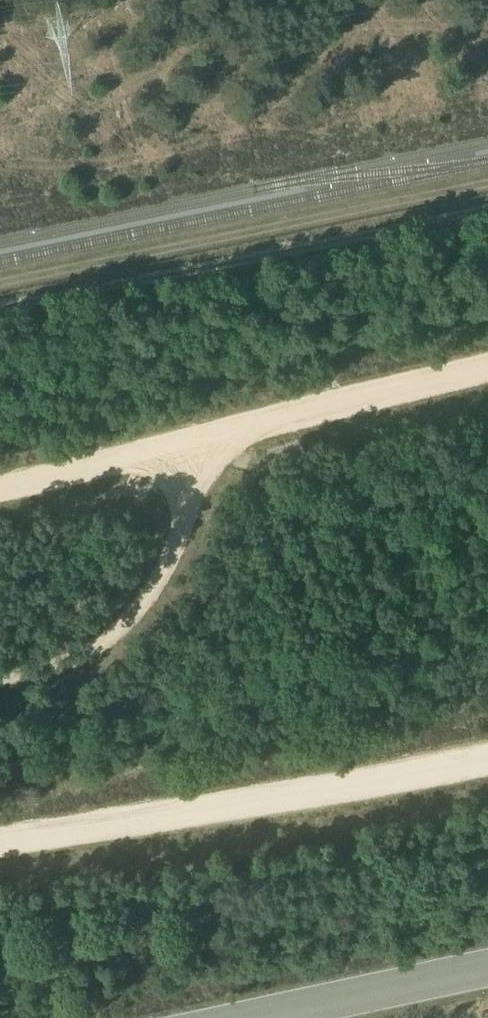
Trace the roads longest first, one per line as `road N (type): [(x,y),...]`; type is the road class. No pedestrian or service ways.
road 1 (track): [(0,499),(487,370)]
road 2 (track): [(487,212),(0,322)]
road 3 (track): [(487,755),(0,839)]
road 4 (track): [(0,671),(77,652),(144,596),(186,520),(180,451)]

